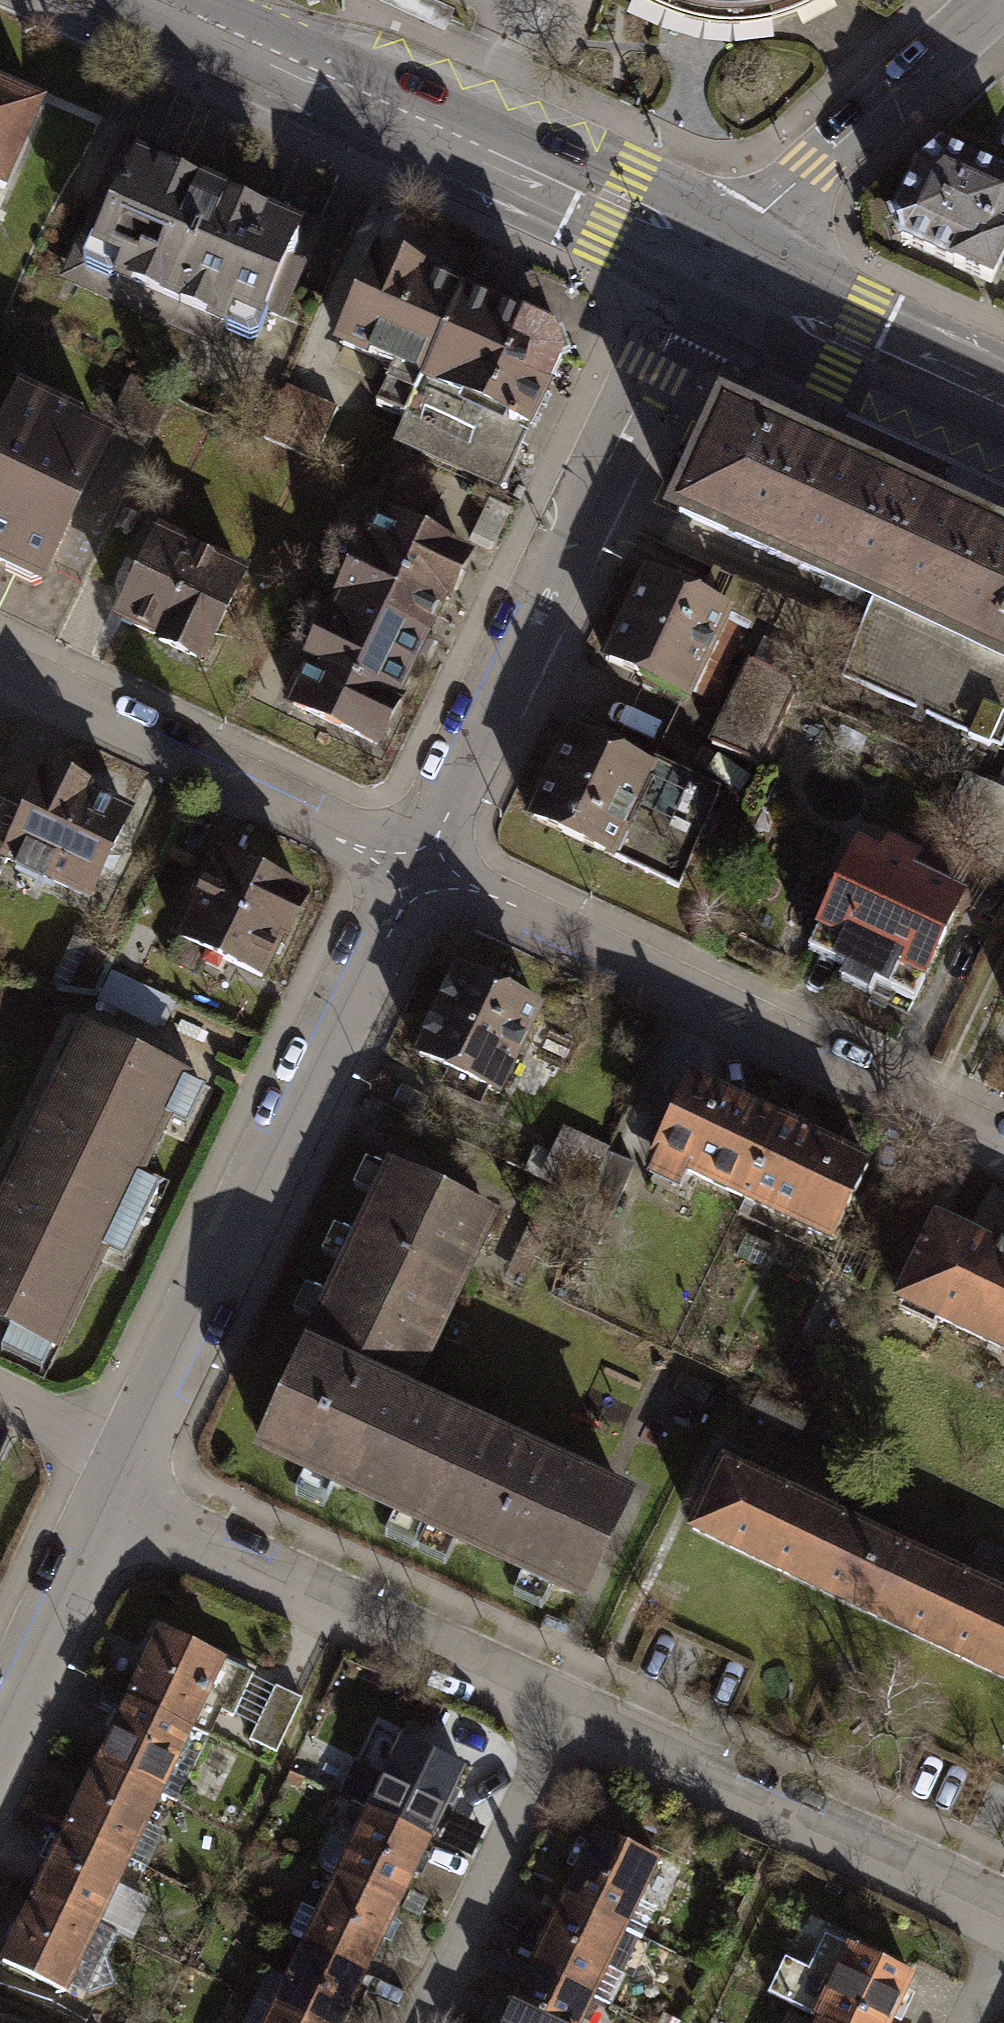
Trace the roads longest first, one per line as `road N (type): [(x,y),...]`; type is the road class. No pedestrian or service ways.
road 1 (residential): [(115,1500),(1003,1912)]
road 2 (residential): [(420,870),(715,260)]
road 3 (residential): [(135,1457),(420,870)]
road 4 (residential): [(420,870),(1003,1149)]
road 5 (primary): [(155,0),(715,260)]
road 6 (residential): [(0,667),(420,870)]
road 7 (residential): [(715,260),(991,0)]
road 8 (primary): [(715,260),(1003,404)]
road 9 (residential): [(0,1731),(115,1500)]
road 10 (residential): [(0,1393),(135,1457)]

